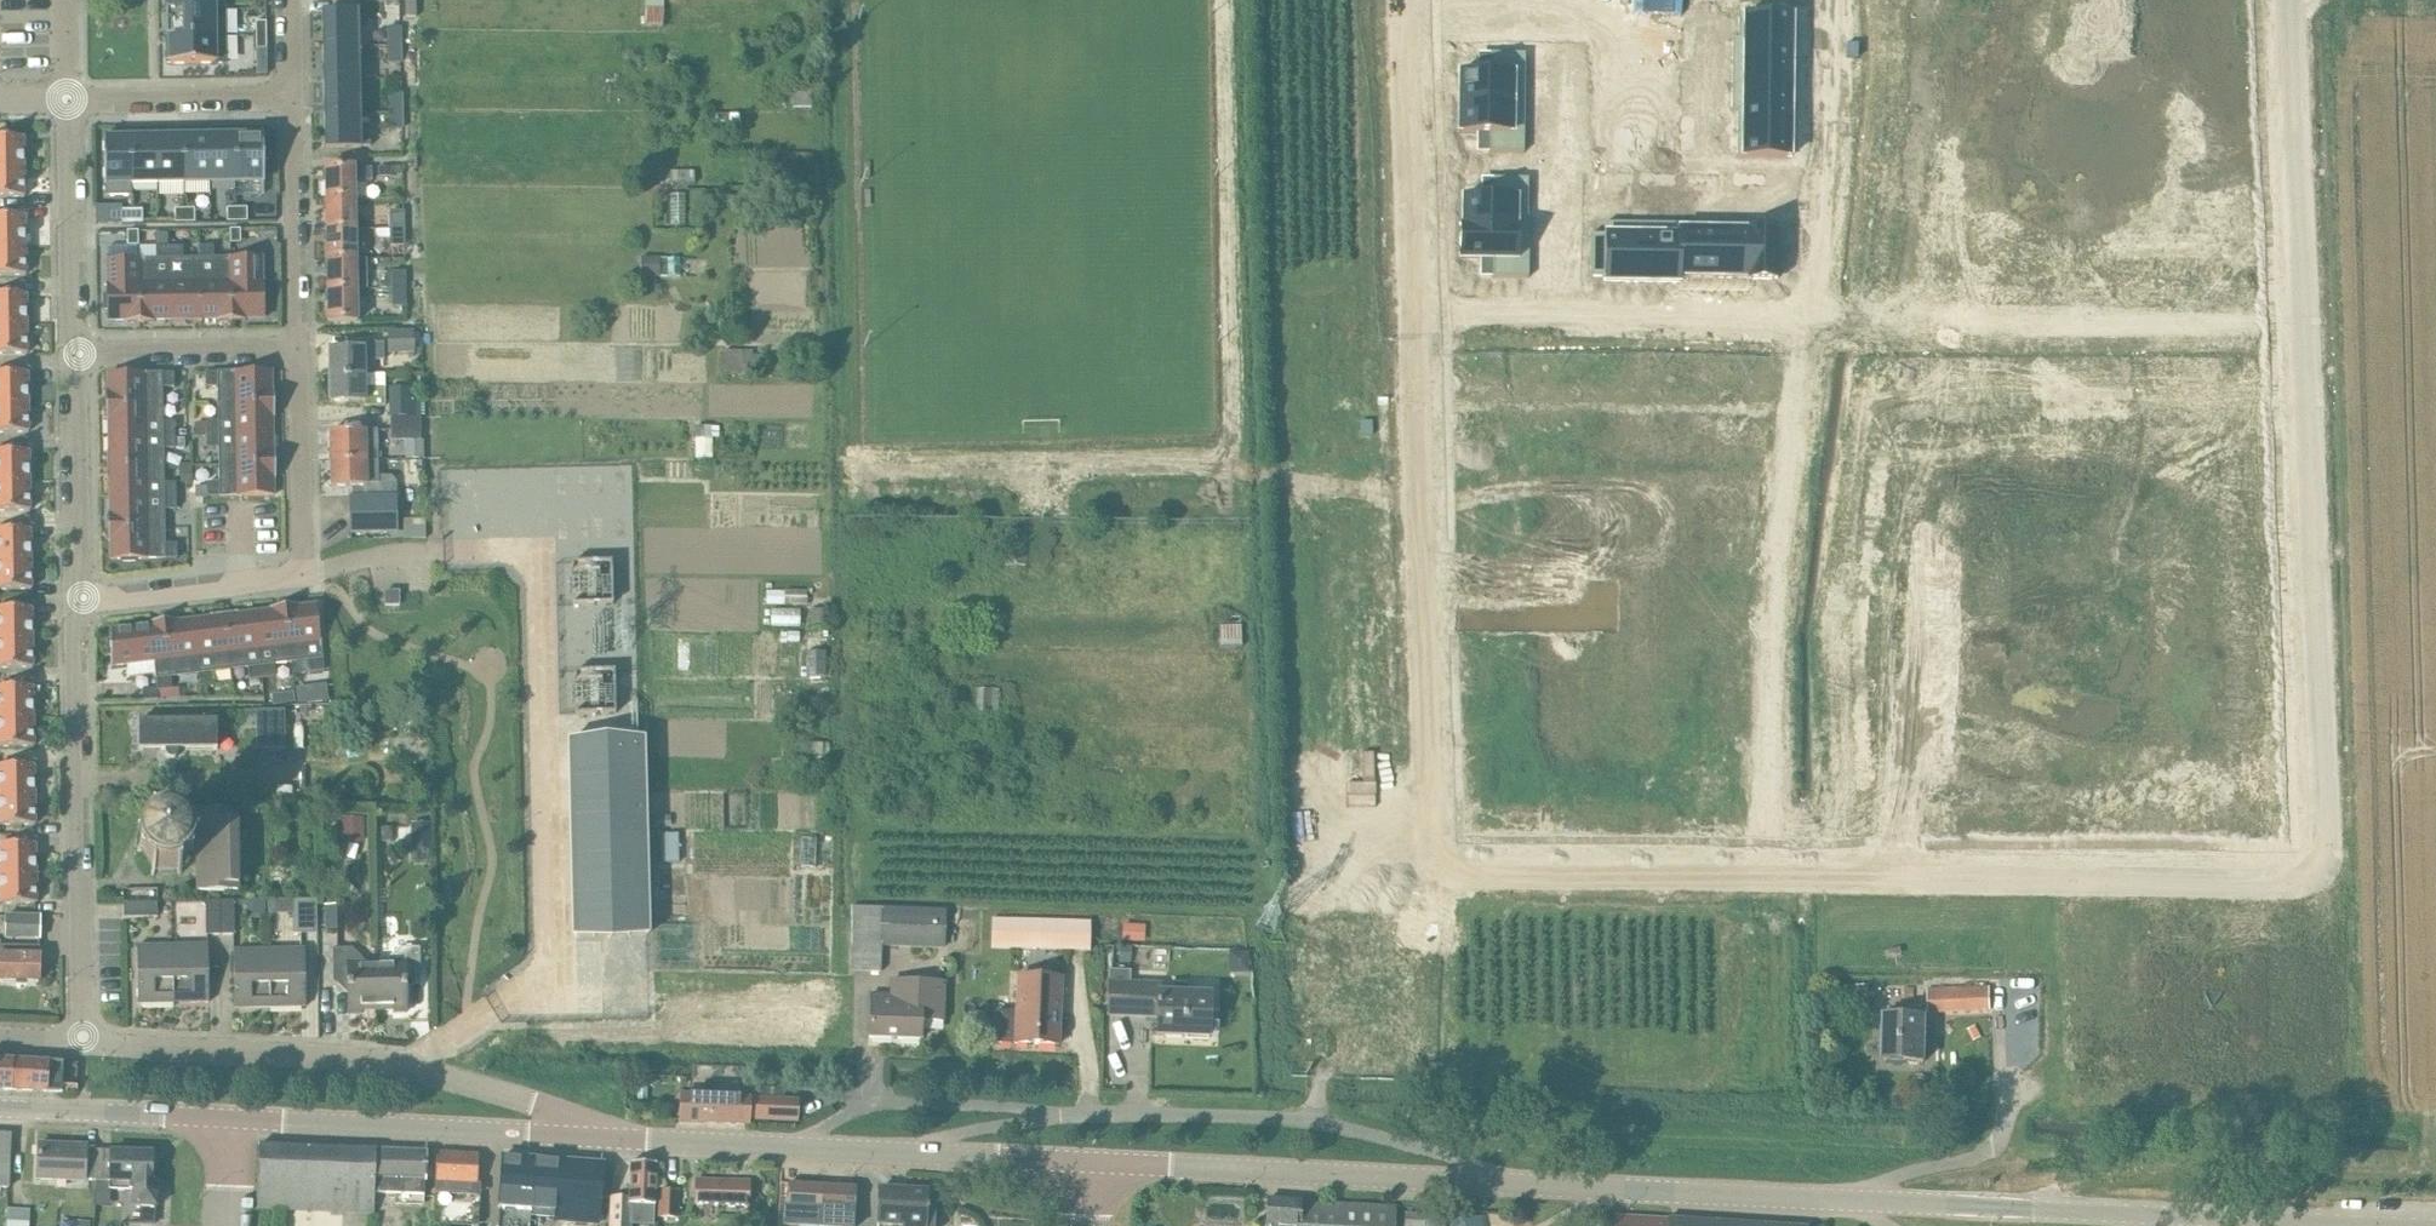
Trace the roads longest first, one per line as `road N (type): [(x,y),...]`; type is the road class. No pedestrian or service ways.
road 1 (residential): [(1405,0),(1425,878),(2330,892),(2292,0)]
road 2 (tertiary): [(2385,1225),(1499,1181)]
road 3 (residential): [(913,1152),(973,1129),(1041,1118),(1228,1115),(1340,1127),(1442,1154),(1499,1181)]
road 4 (unclassified): [(589,1136),(535,1105),(394,1062),(84,1043)]
road 5 (unclassified): [(84,1043),(73,598)]
road 6 (tertiary): [(1499,1181),(1086,1161)]
road 7 (track): [(2036,1209),(2082,1187),(2165,1173),(2423,1171)]
road 8 (tertiary): [(229,1118),(589,1136)]
road 9 (tertiary): [(913,1152),(589,1136)]
road 10 (residential): [(299,349),(294,94)]
road 11 (unclassified): [(70,352),(66,98)]
road 12 (unclassified): [(73,598),(70,352)]
road 13 (tertiary): [(0,1108),(229,1118)]
road 14 (residential): [(73,598),(301,575)]
road 15 (residential): [(70,352),(299,349)]
road 16 (residential): [(66,98),(294,94)]
road 17 (residential): [(301,575),(299,349)]
road 18 (tertiary): [(1086,1161),(913,1152)]
road 19 (residential): [(301,575),(391,551),(443,549)]

